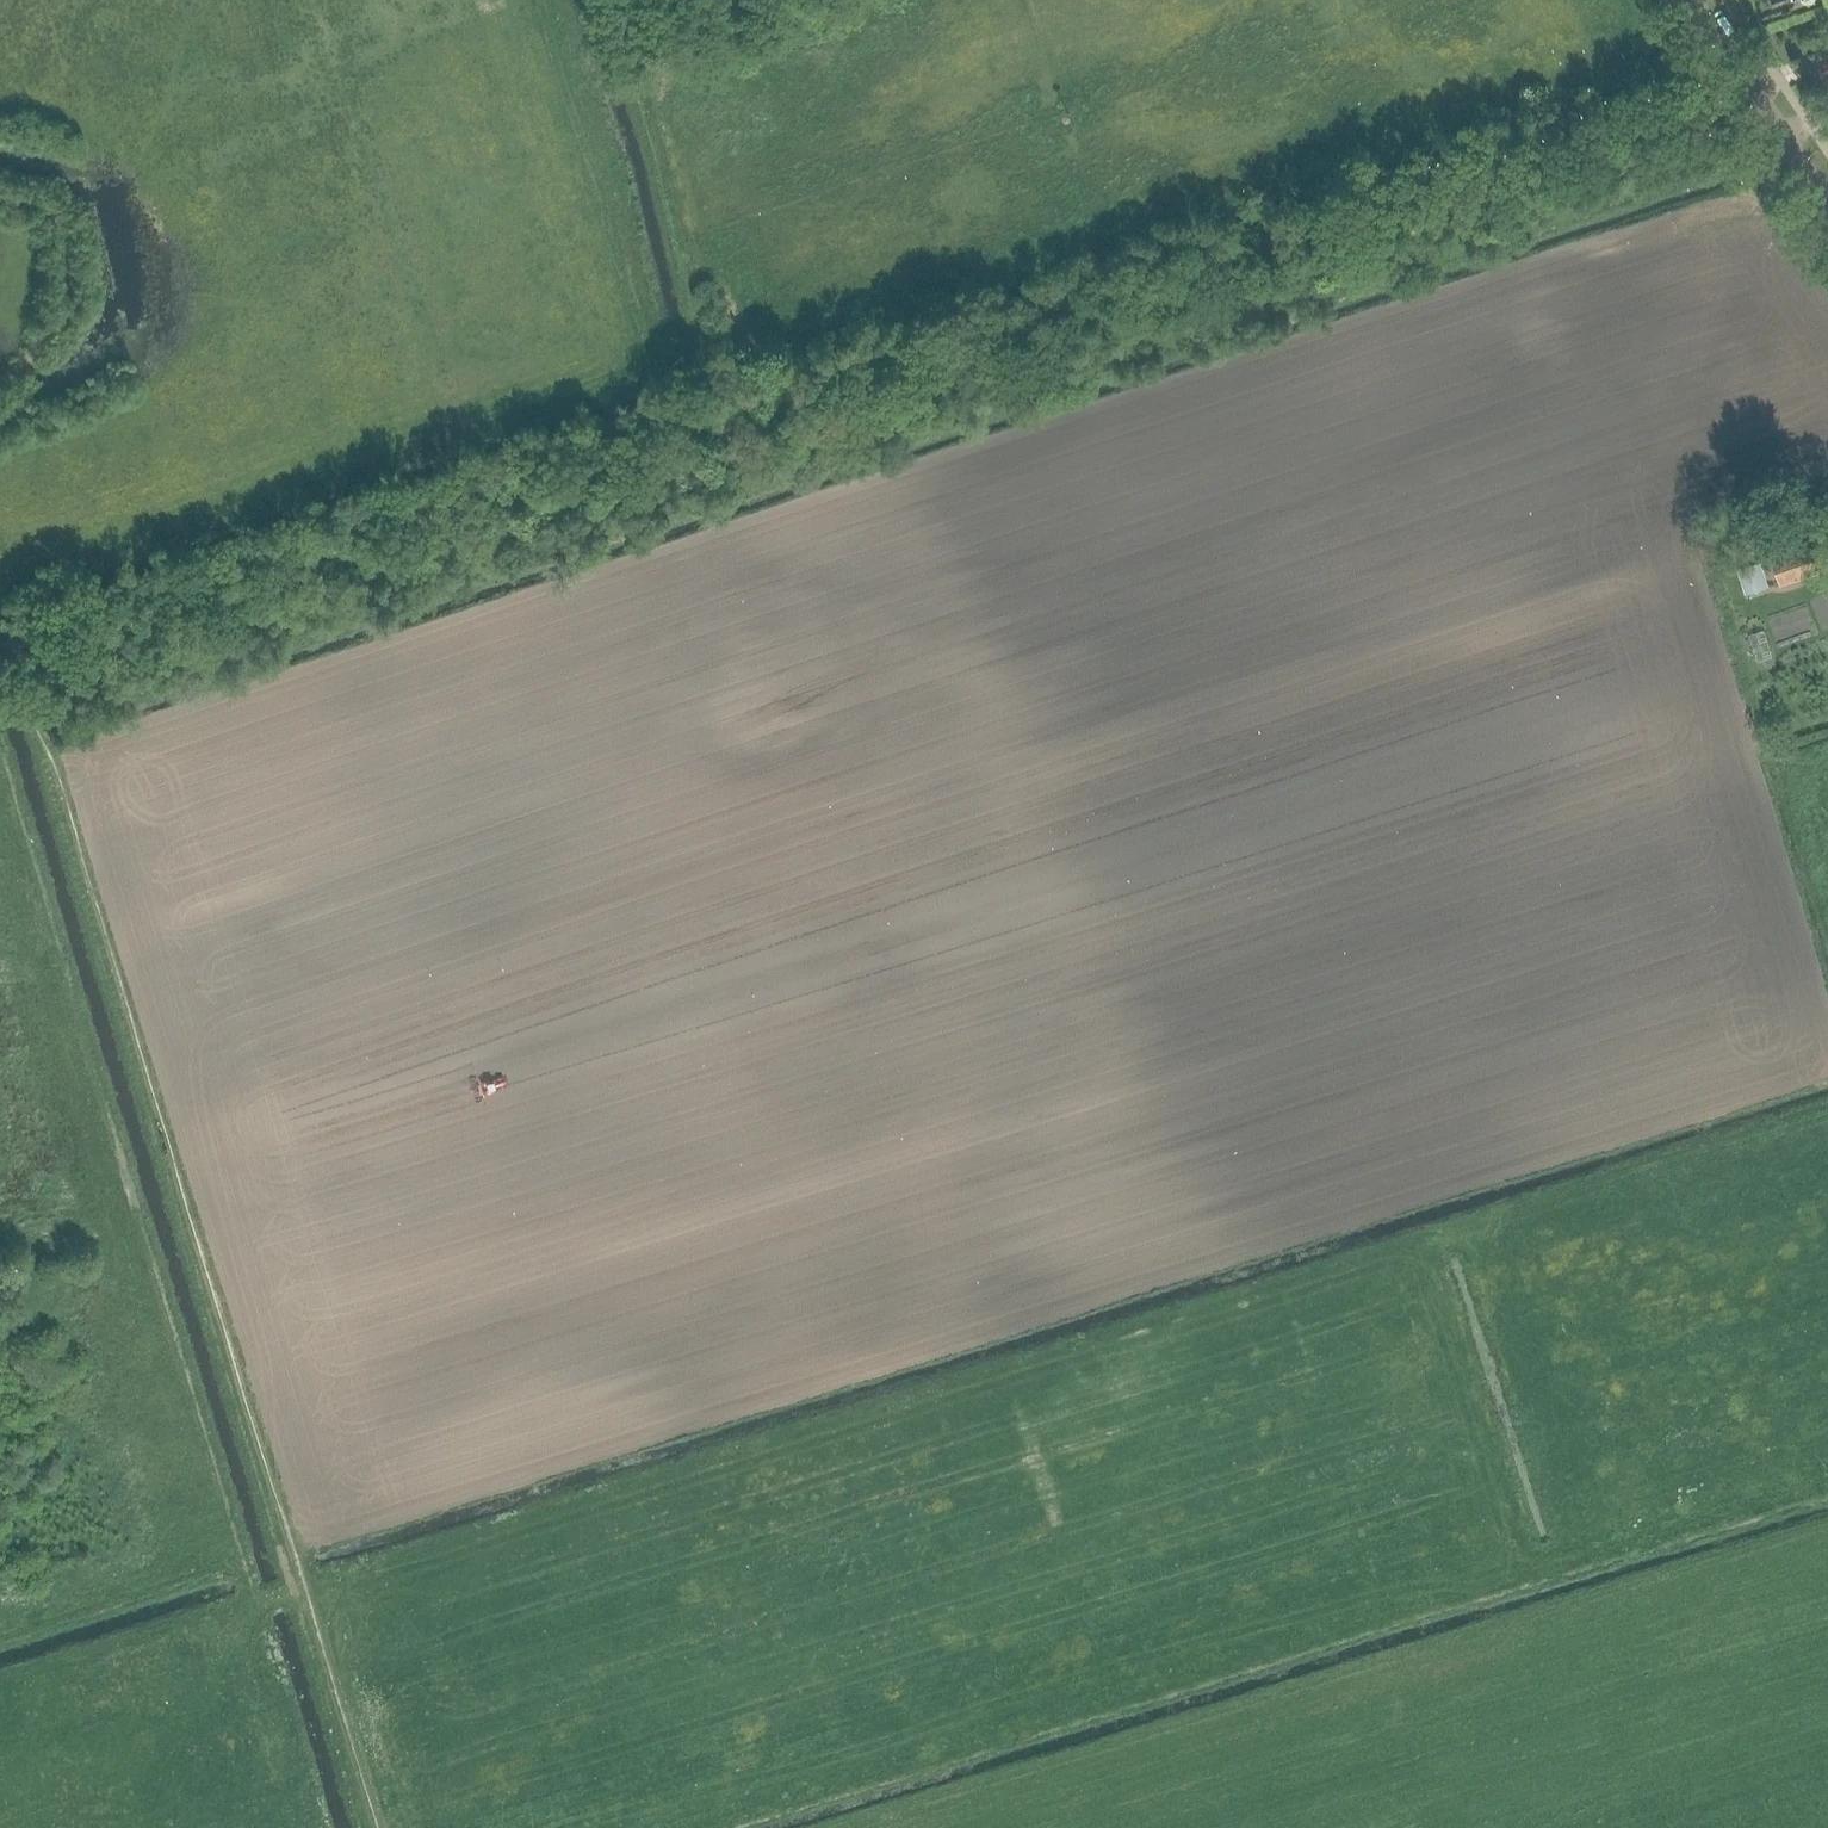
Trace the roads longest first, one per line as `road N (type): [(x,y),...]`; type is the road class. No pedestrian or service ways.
road 1 (unclassified): [(1827,211),(1686,0)]

